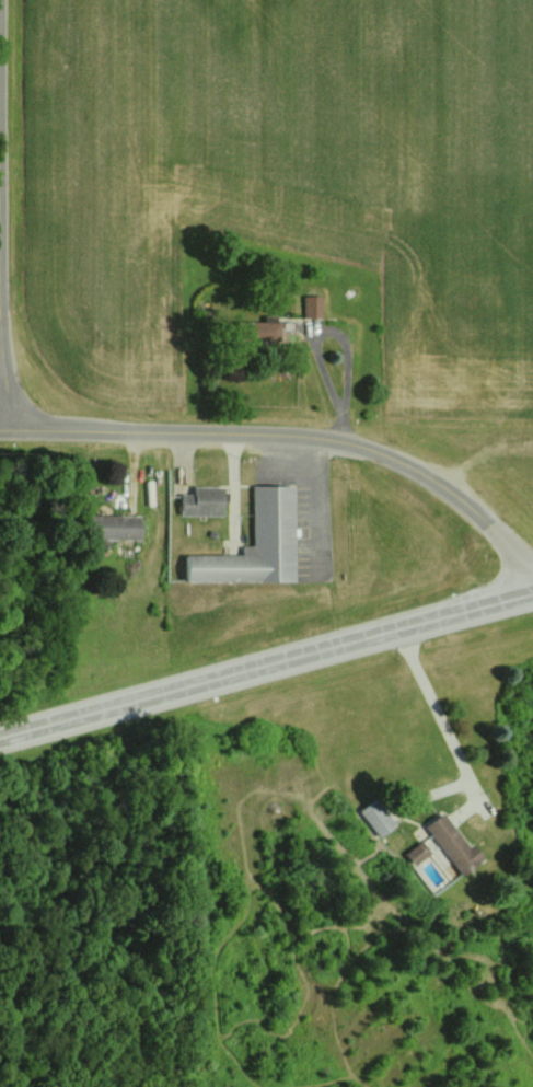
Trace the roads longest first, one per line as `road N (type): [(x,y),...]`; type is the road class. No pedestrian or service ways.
road 1 (tertiary): [(8,426),(276,431),(369,447),(404,459),(474,508),(532,576)]
road 2 (secondary): [(532,591),(0,736)]
road 3 (tertiary): [(8,426),(0,0)]

